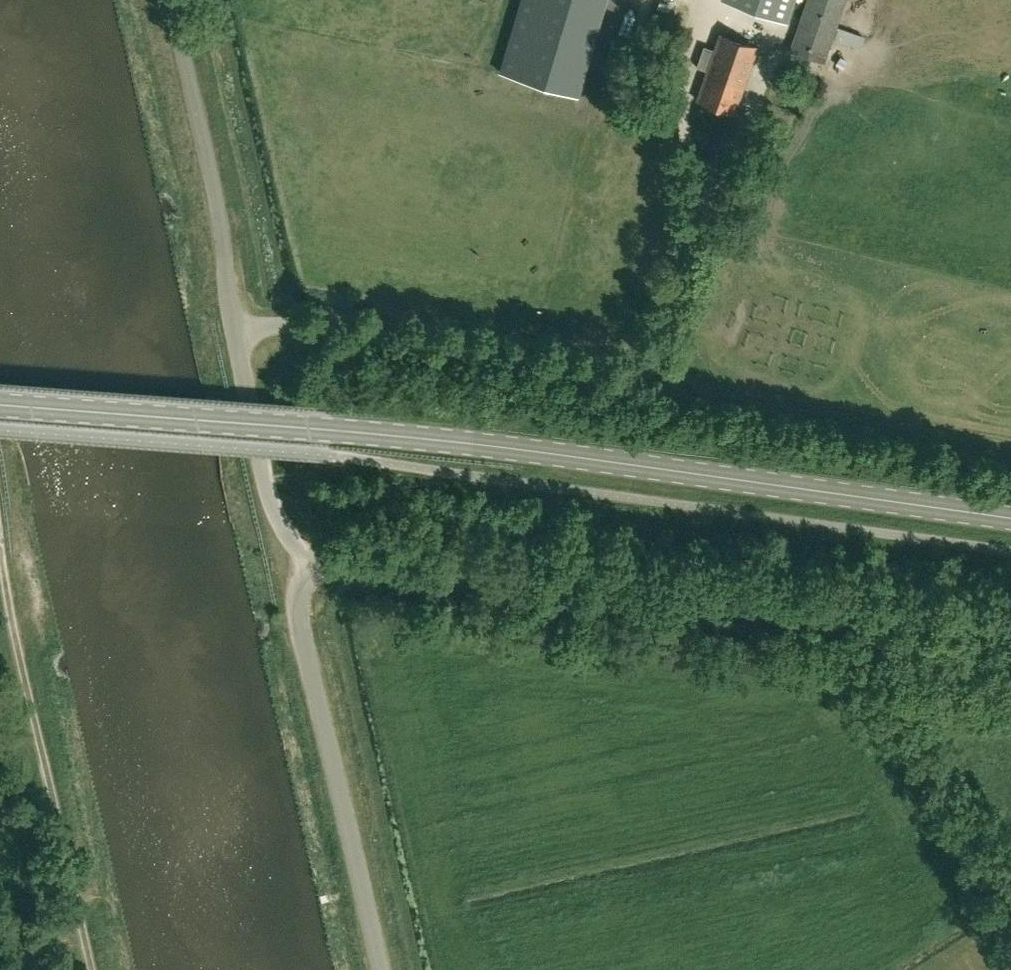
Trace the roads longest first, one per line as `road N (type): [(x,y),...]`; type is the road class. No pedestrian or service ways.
road 1 (secondary): [(303,427),(1010,520)]
road 2 (unclassified): [(1010,621),(312,561)]
road 3 (unclassified): [(312,561),(275,513),(172,0)]
road 4 (track): [(101,969),(25,676),(0,523)]
road 5 (unclassified): [(383,969),(302,633),(298,600),(312,561)]
road 6 (secondary): [(303,427),(0,405)]

